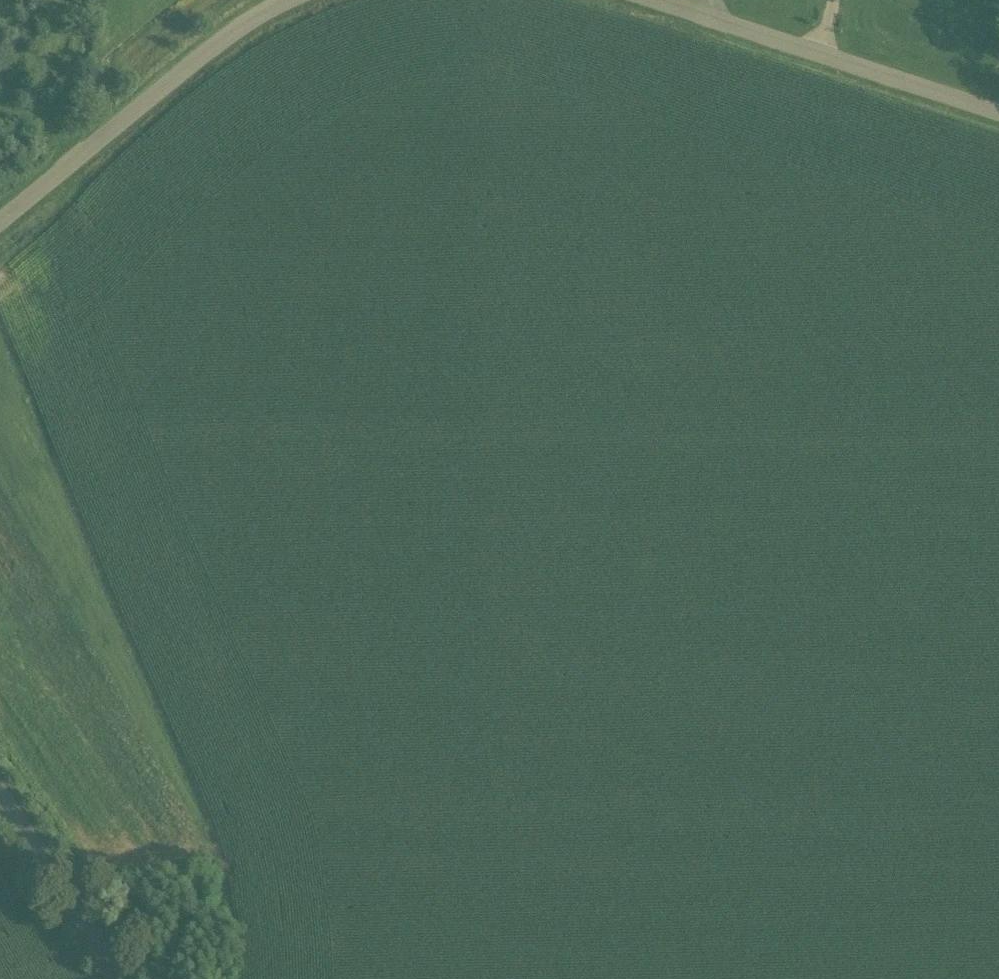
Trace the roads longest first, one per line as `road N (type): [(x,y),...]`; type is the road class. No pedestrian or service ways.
road 1 (unclassified): [(998,113),(644,0)]
road 2 (unclassified): [(285,0),(0,223)]
road 3 (unclassified): [(106,978),(0,805)]

